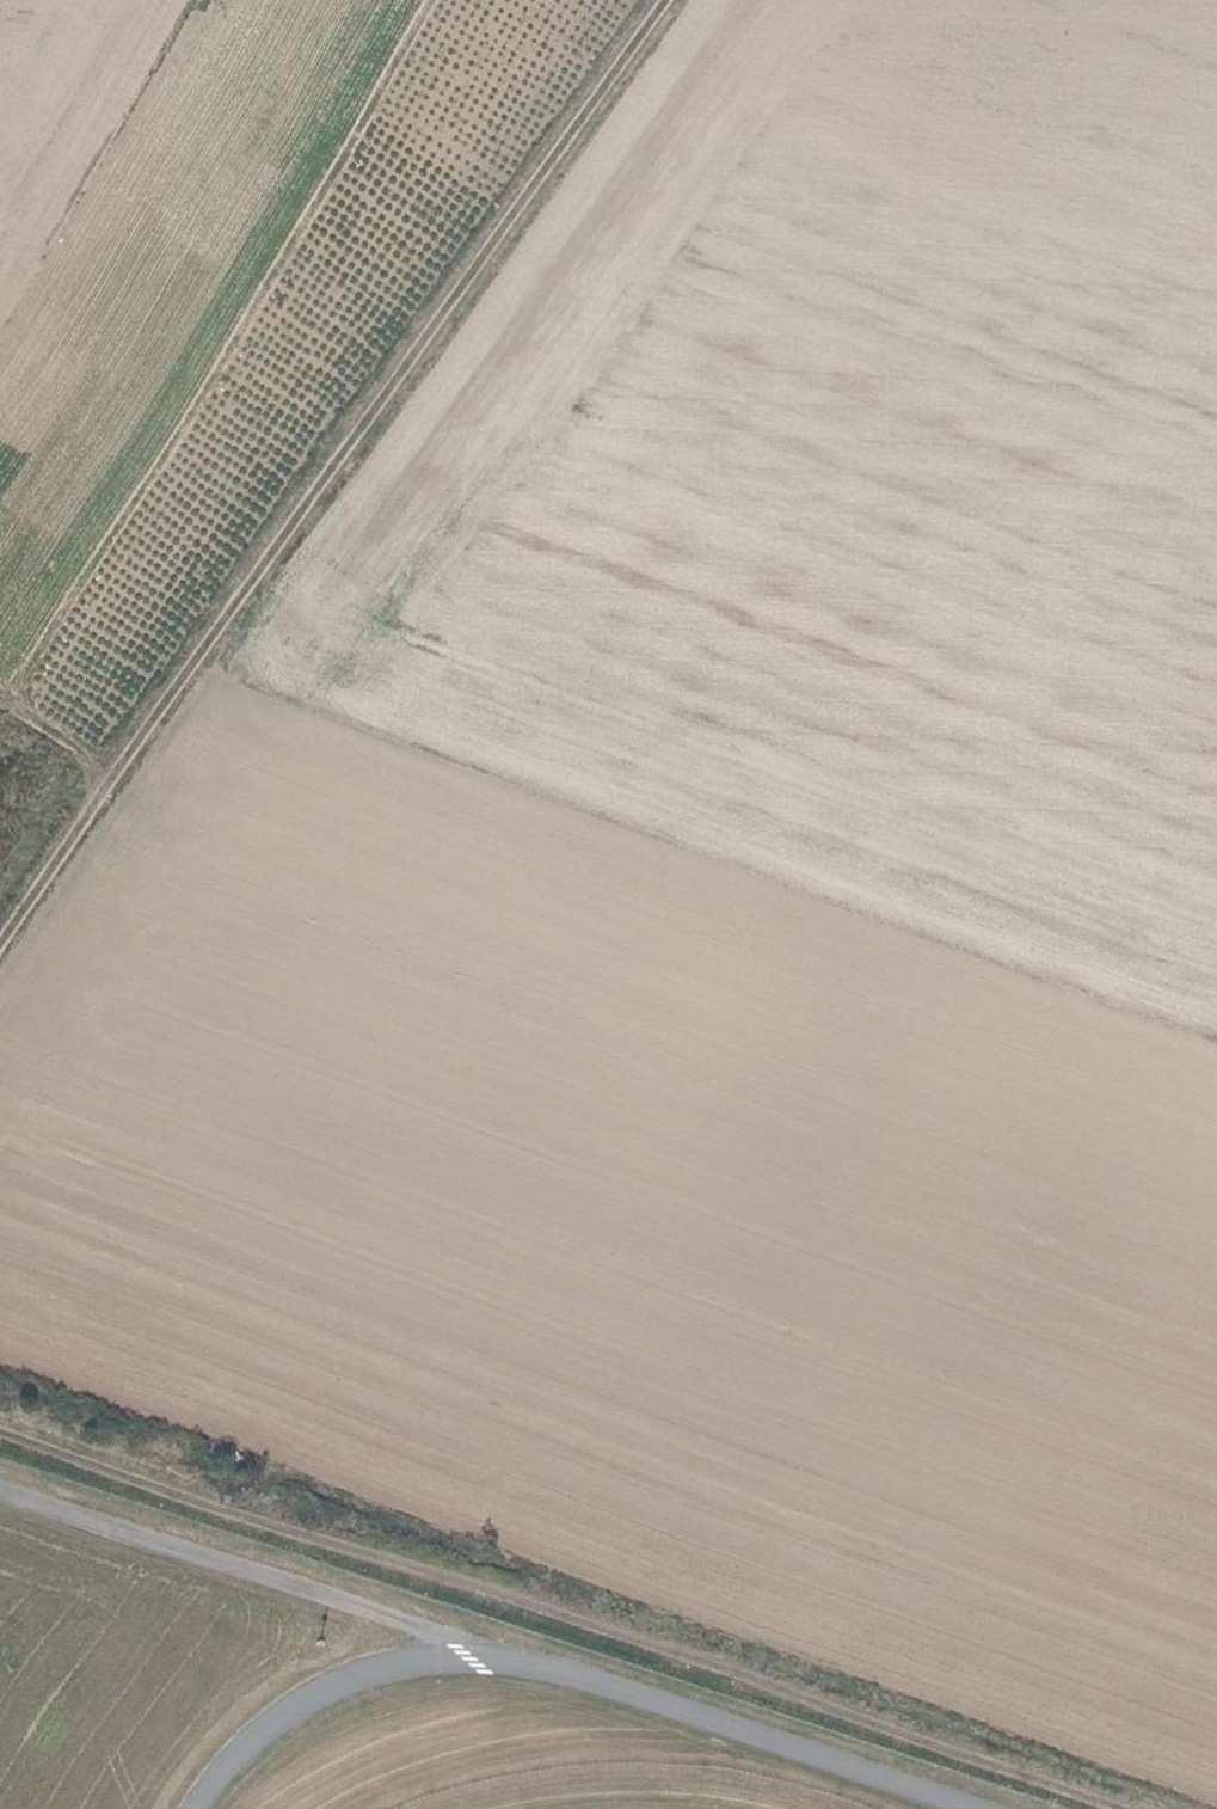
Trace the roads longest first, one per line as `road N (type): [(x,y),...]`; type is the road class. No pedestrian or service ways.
road 1 (track): [(0,1426),(259,1525),(548,1607),(1153,1808)]
road 2 (track): [(665,0),(0,950)]

